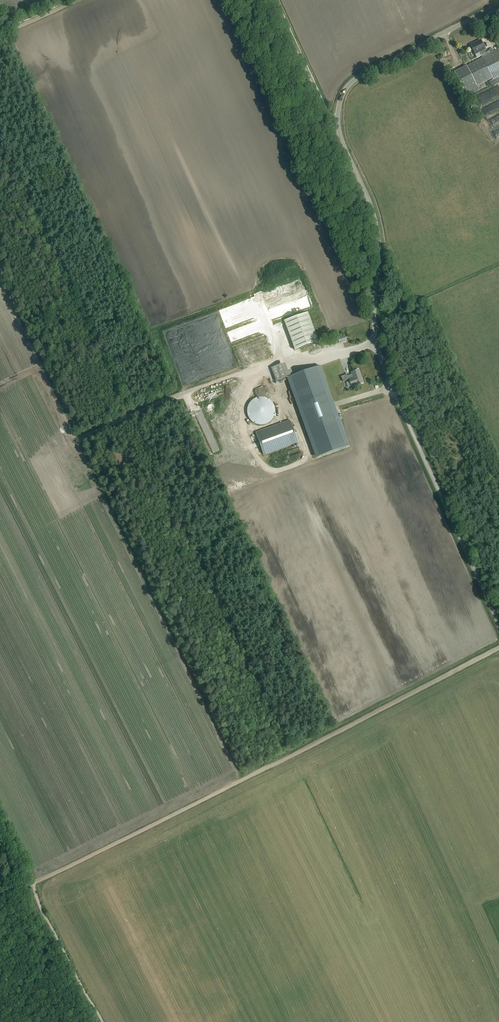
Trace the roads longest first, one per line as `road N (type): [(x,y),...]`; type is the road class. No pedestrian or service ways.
road 1 (unclassified): [(498,625),(379,355),(377,225),(337,115),(357,78),(498,5)]
road 2 (track): [(498,648),(32,885)]
road 3 (track): [(101,1021),(32,885)]
road 4 (track): [(338,120),(327,116),(274,0)]

